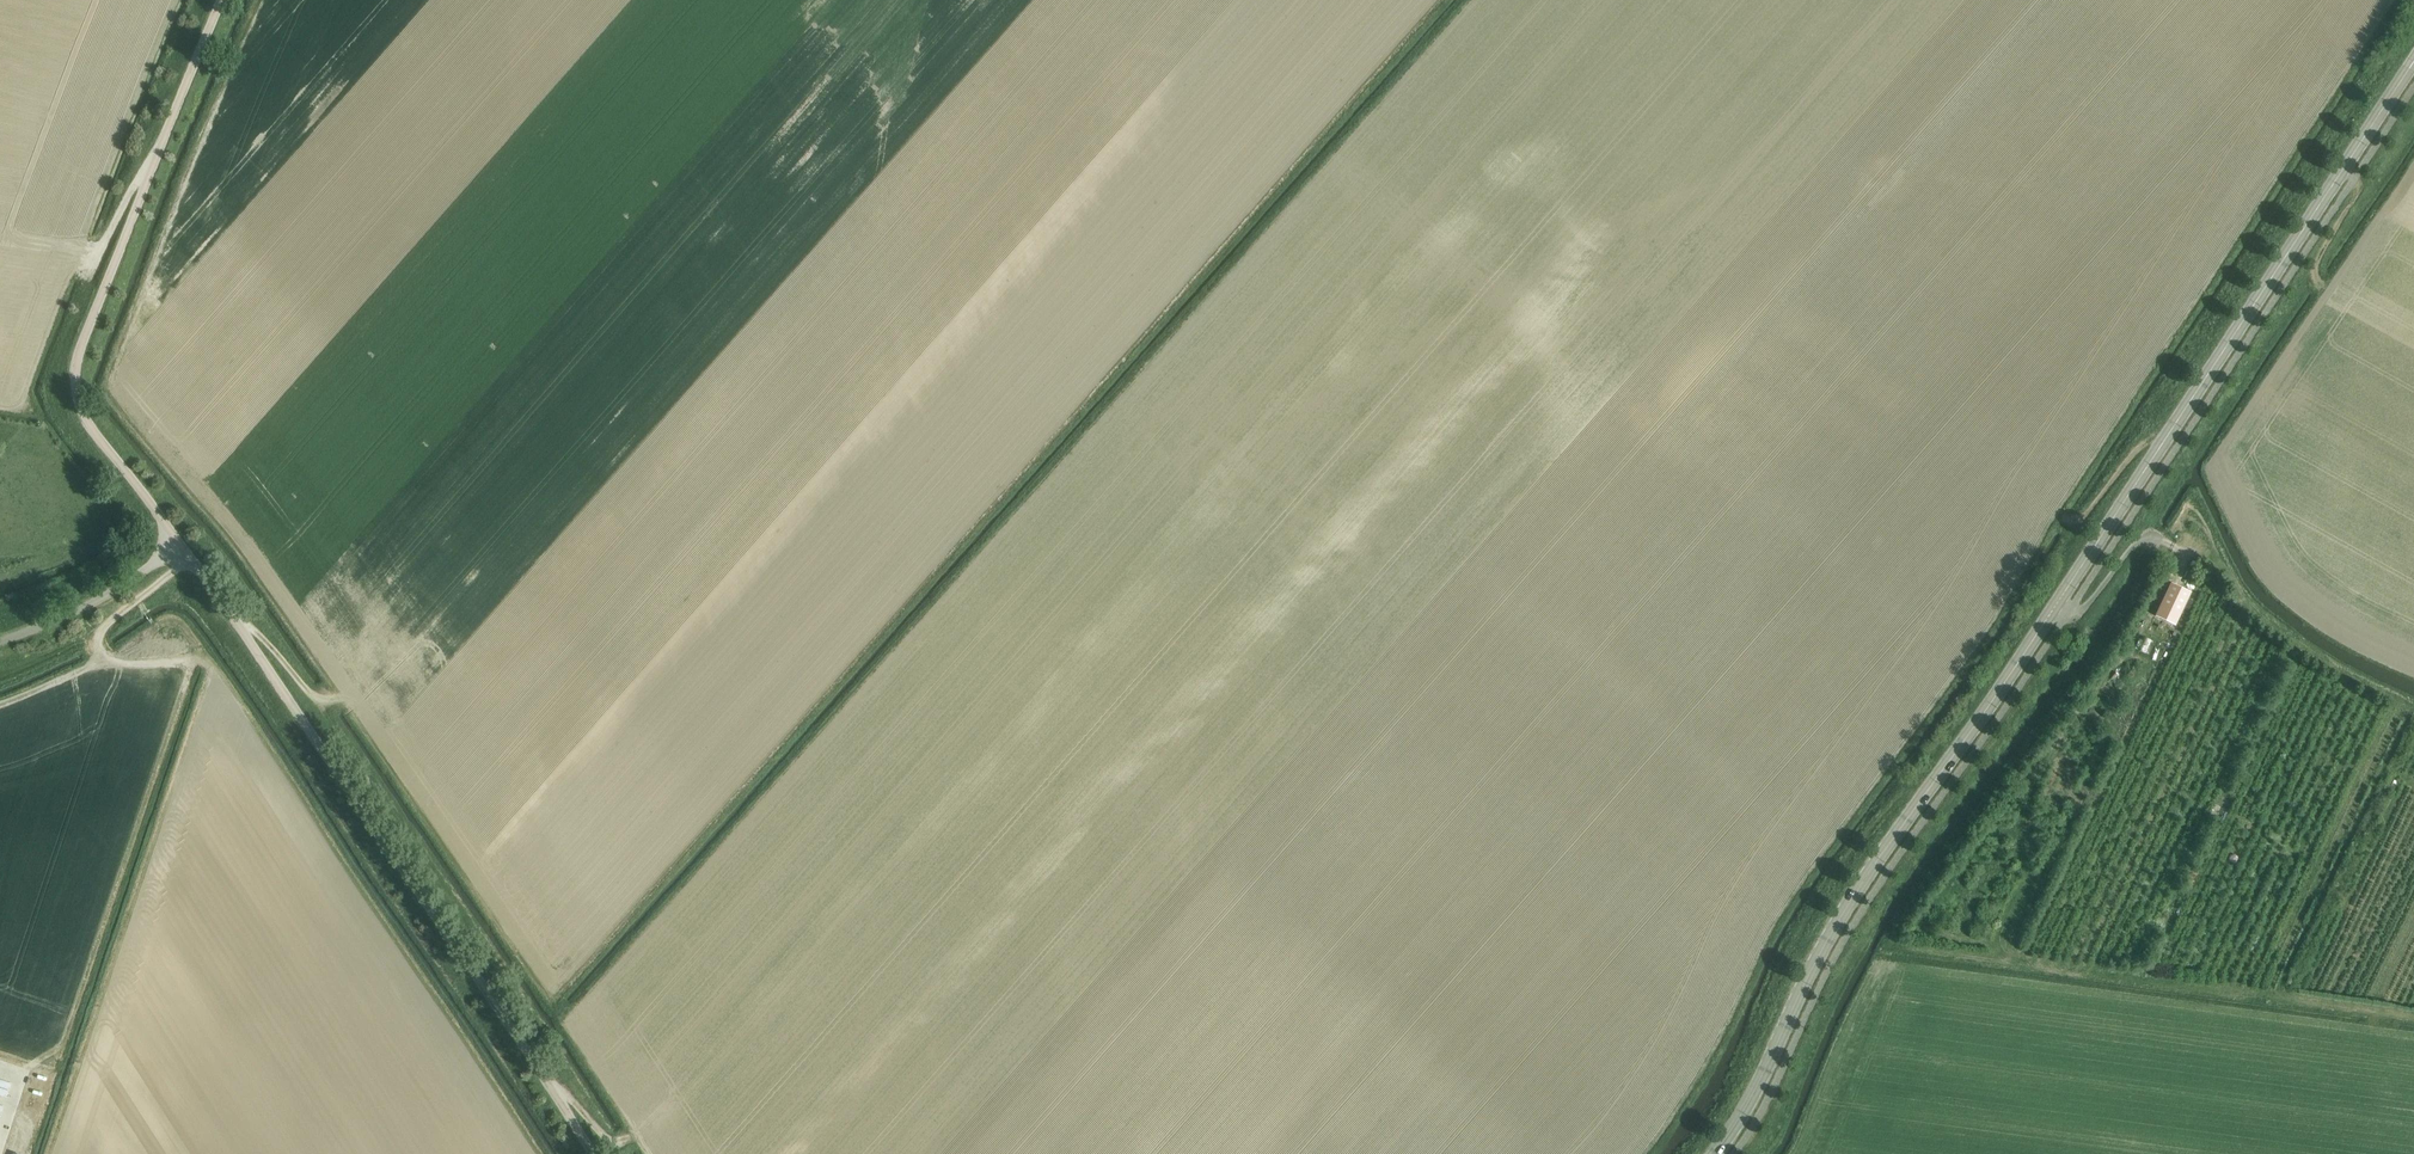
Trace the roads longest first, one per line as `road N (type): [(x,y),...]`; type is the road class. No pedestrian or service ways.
road 1 (secondary): [(1715,1153),(1849,903),(1993,702),(2413,61)]
road 2 (unclassified): [(594,1153),(180,545)]
road 3 (unclassified): [(180,545),(86,425),(73,390),(80,345),(222,0)]
road 4 (track): [(217,675),(196,659),(115,661),(97,641),(190,557)]
road 5 (unclassified): [(180,545),(105,596),(0,641)]

